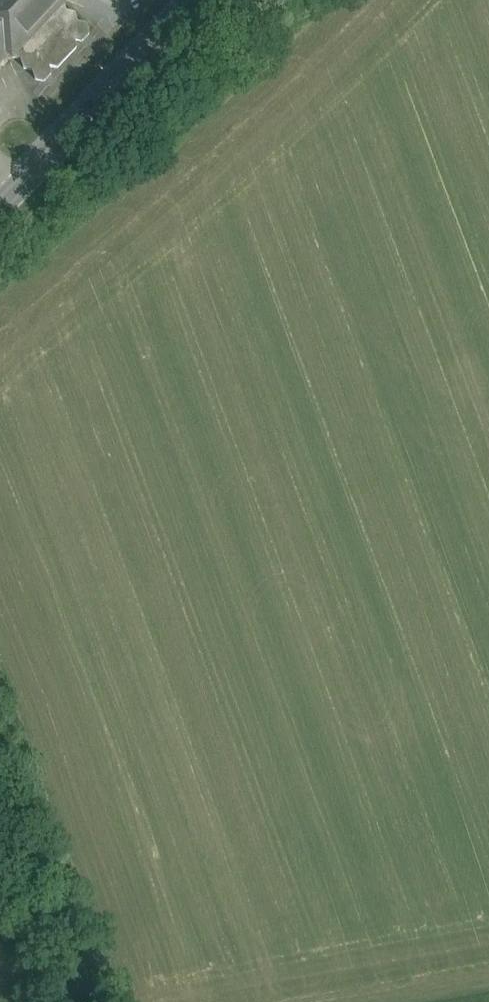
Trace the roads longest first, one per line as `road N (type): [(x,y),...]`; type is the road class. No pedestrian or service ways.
road 1 (tertiary): [(200,0),(0,205)]

